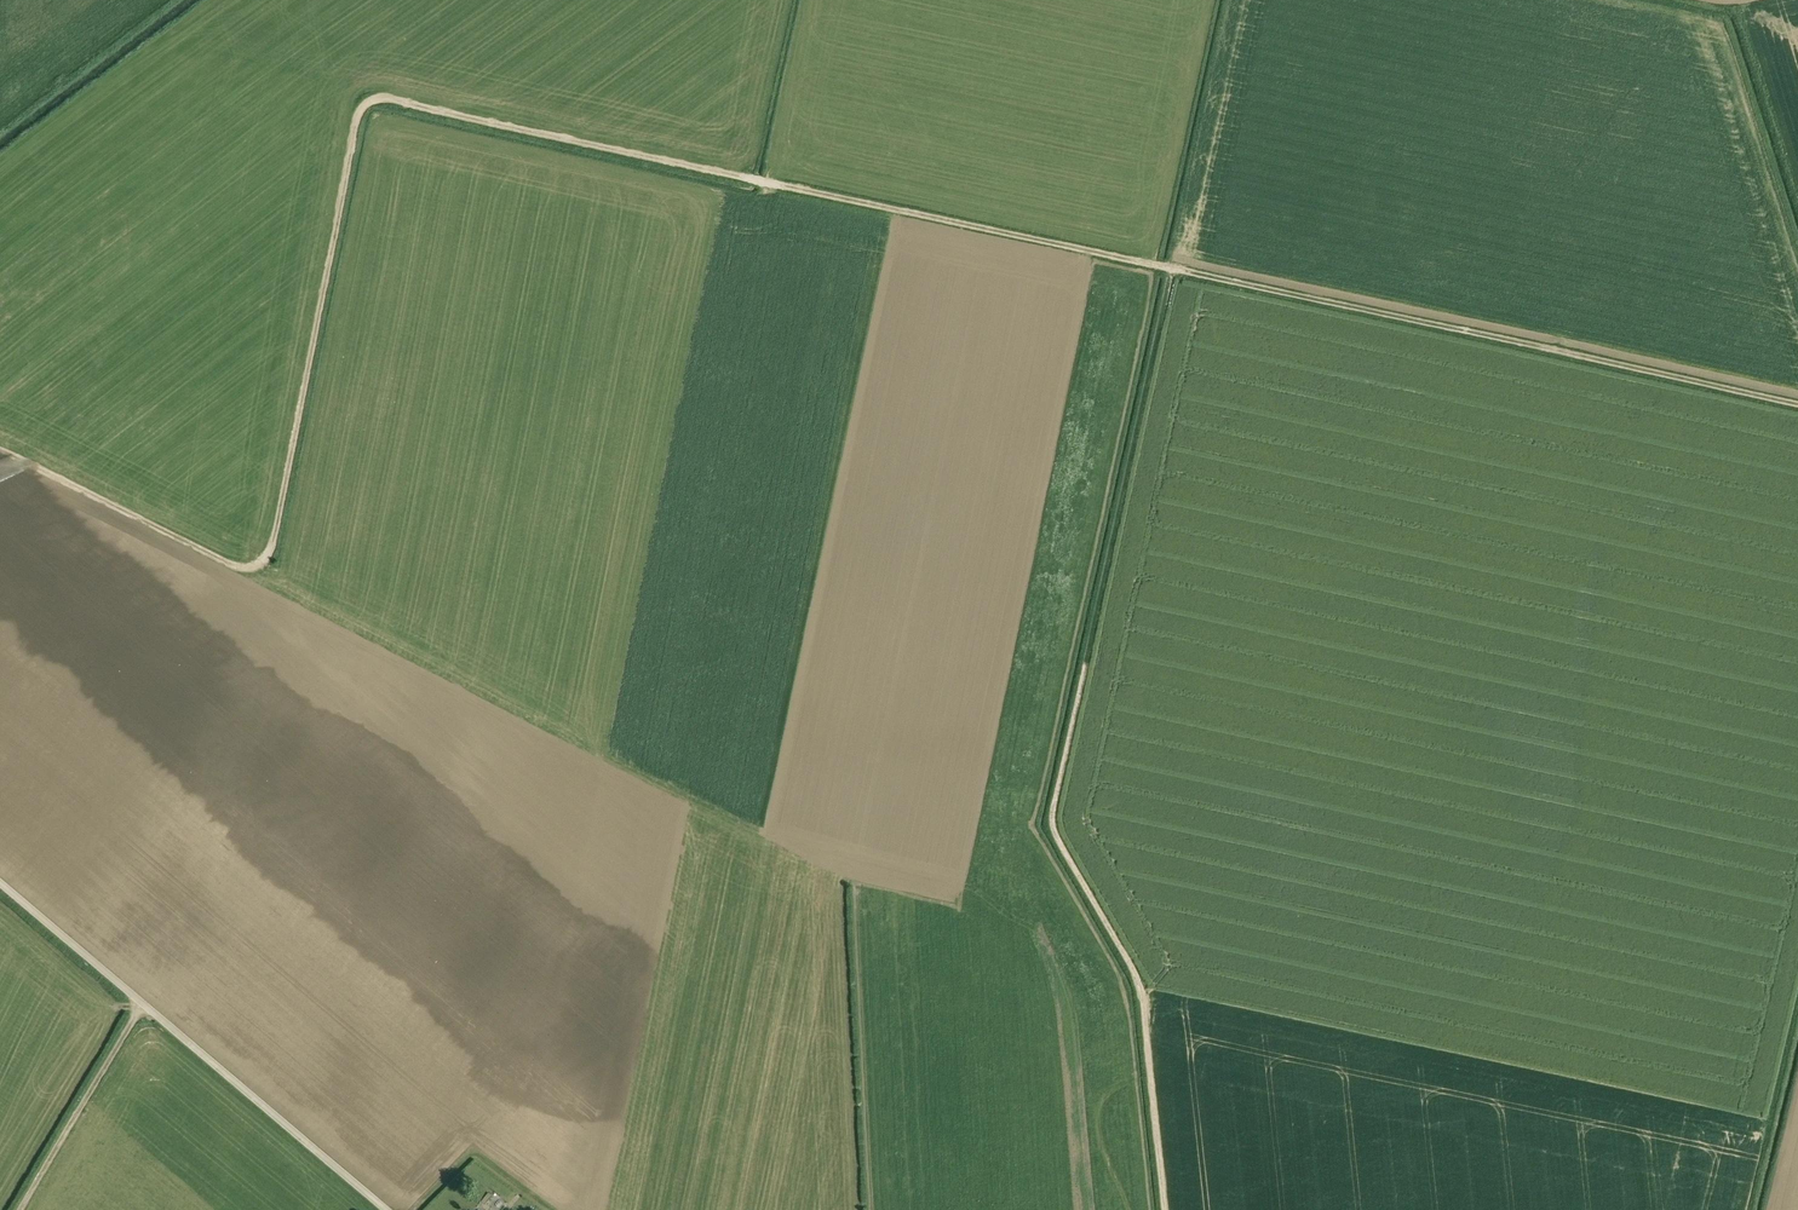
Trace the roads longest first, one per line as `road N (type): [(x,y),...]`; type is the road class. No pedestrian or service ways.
road 1 (track): [(1797,406),(379,98),(355,117),(272,551),(262,567),(246,571),(0,452)]
road 2 (track): [(1163,1209),(1139,993),(1050,815),(1084,661)]
road 3 (track): [(145,1004),(19,1209)]

